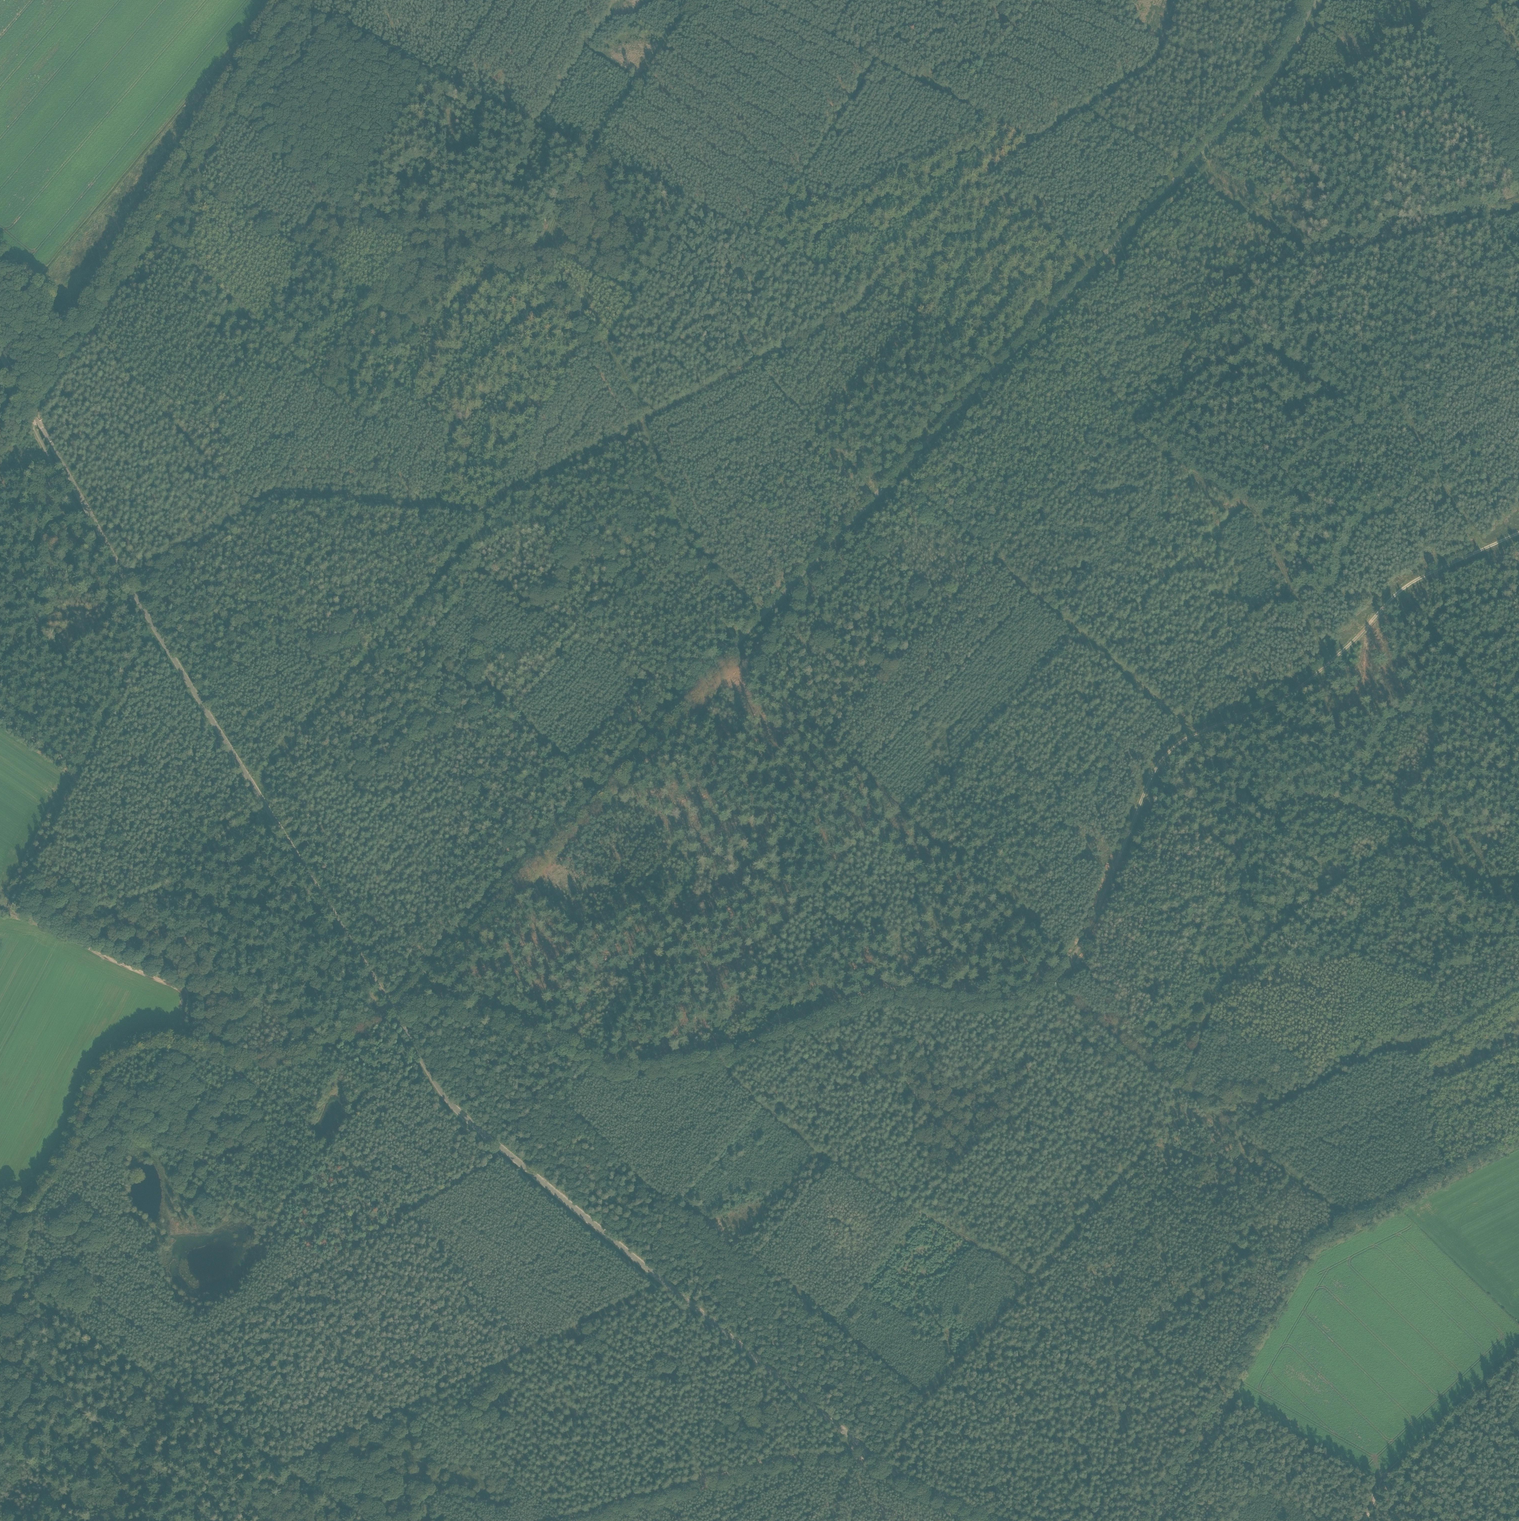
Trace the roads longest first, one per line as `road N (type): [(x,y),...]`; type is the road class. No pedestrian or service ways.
road 1 (unclassified): [(391,1007),(1273,82),(1316,0)]
road 2 (tertiary): [(1002,1520),(874,1457),(458,1112),(391,1007)]
road 3 (track): [(764,611),(679,537),(633,421),(850,303),(961,179),(1032,131)]
road 4 (tertiary): [(391,1007),(174,659),(32,411)]
road 5 (track): [(1046,985),(1072,965),(1160,756),(1193,733),(1298,690),(1400,590),(1518,532)]
road 6 (track): [(391,1007),(466,1007),(616,1065),(670,1067),(767,1040),(864,993),(1046,985)]
road 7 (track): [(852,1458),(874,1457),(900,1428),(1137,1152),(1174,1092),(1046,985)]
road 8 (track): [(725,1053),(760,1104),(814,1144),(1222,1389)]
road 9 (track): [(302,0),(0,479)]
road 10 (unclassified): [(0,1283),(31,1197),(65,1151),(102,1064),(157,1039),(234,1057),(286,1058),(391,1007)]
road 11 (track): [(696,0),(589,155),(296,10)]
road 12 (track): [(1082,101),(1187,172),(1325,244),(1518,193)]
road 13 (track): [(1193,733),(896,470)]
road 14 (track): [(1098,652),(1242,500),(1392,403)]
road 15 (track): [(1300,231),(1312,265),(1482,548)]
road 16 (track): [(1032,131),(993,120),(981,104),(767,0)]
road 17 (track): [(563,1520),(808,1456),(852,1458)]
road 18 (track): [(0,713),(79,768),(10,907)]
road 19 (track): [(10,907),(183,990),(174,1041)]
road 20 (track): [(1242,500),(1259,514),(1328,661)]
road 21 (track): [(1518,1352),(1384,1476)]
road 22 (track): [(1082,101),(1155,56),(1175,0)]
road 23 (track): [(0,1439),(102,1520)]
road 24 (track): [(1446,1520),(1384,1476),(1365,1520)]

